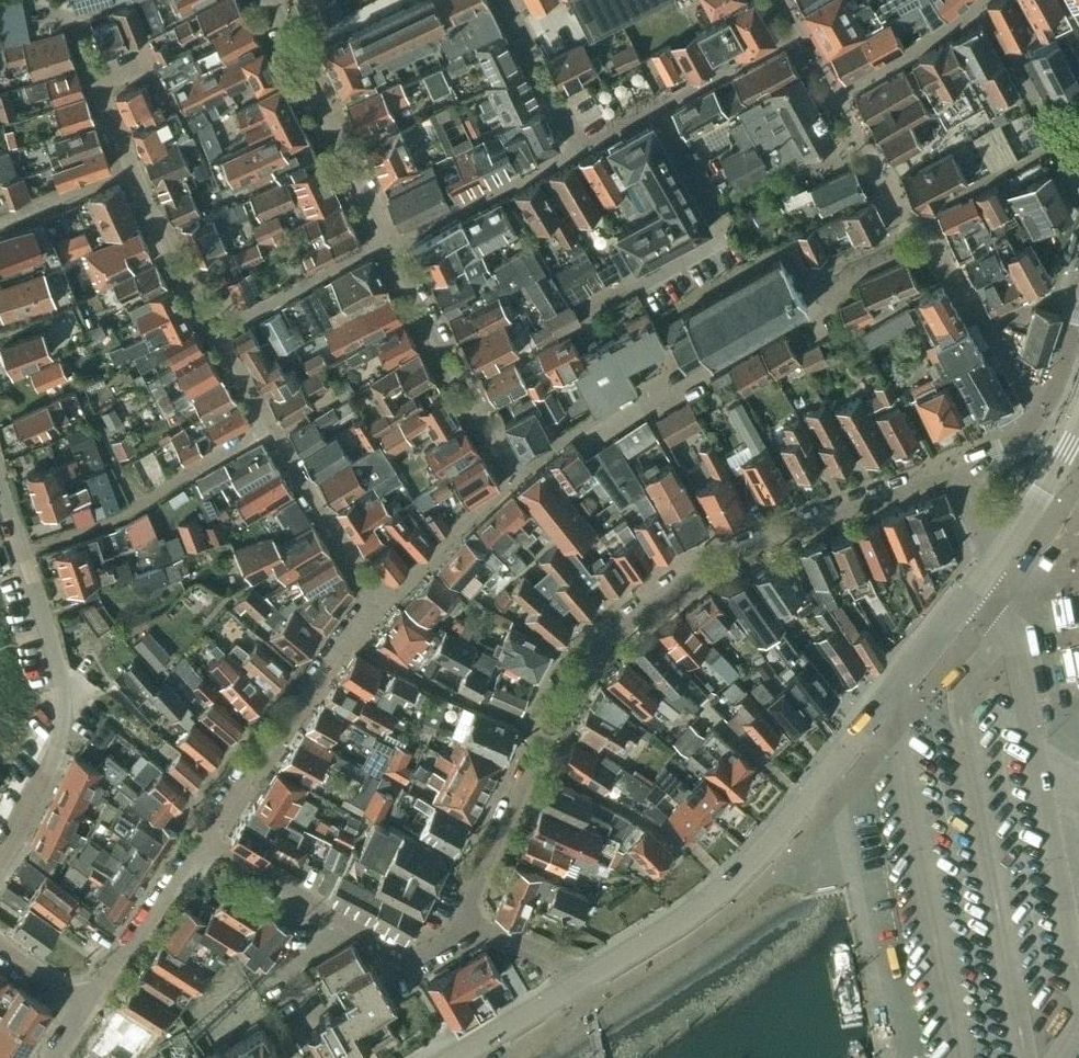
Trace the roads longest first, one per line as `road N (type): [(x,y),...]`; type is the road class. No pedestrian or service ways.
road 1 (tertiary): [(579,985),(741,873),(1010,543)]
road 2 (residential): [(544,733),(588,658),(704,566),(943,476),(966,479)]
road 3 (residential): [(0,864),(49,769),(63,711),(37,594),(0,482)]
road 4 (residential): [(215,339),(127,171),(77,35)]
road 5 (residential): [(215,339),(381,607)]
road 6 (residential): [(596,307),(720,236),(653,111)]
road 7 (residential): [(387,245),(272,0)]
road 8 (residential): [(518,479),(387,245)]
road 9 (residential): [(204,839),(349,641)]
road 10 (residential): [(397,956),(204,839)]
road 11 (residential): [(349,641),(423,683),(544,733)]
road 12 (residential): [(387,245),(574,151)]
road 13 (residential): [(85,1007),(204,839)]
road 14 (residential): [(462,921),(544,733)]
road 15 (residential): [(1078,316),(1041,415),(966,479)]
road 16 (residential): [(387,245),(215,339)]
road 17 (residential): [(381,607),(518,479)]
road 18 (residential): [(574,151),(493,0)]
road 19 (residential): [(518,479),(629,405),(644,409)]
road 20 (tertiary): [(461,1057),(579,985)]
road 21 (tertiary): [(1010,543),(1078,423)]
road 22 (residential): [(462,921),(557,958),(579,985)]

